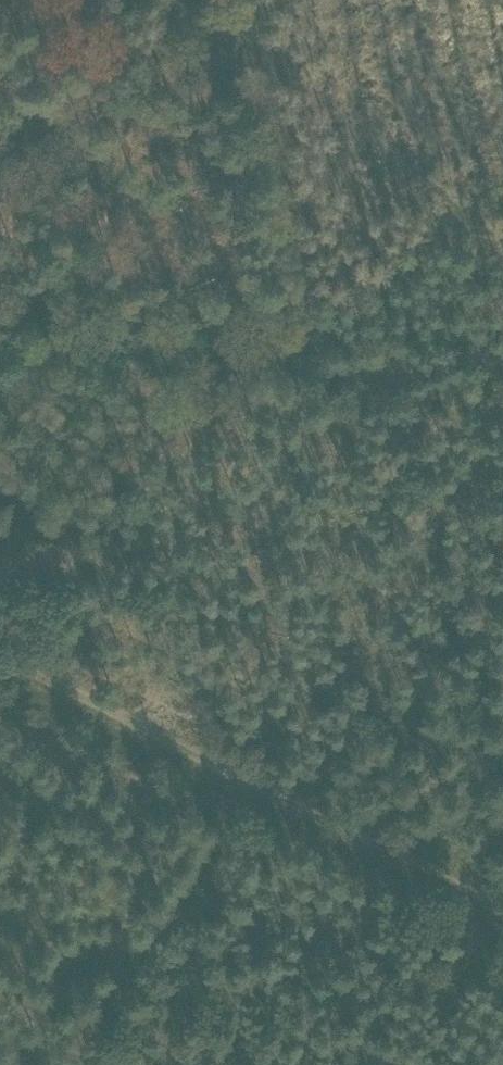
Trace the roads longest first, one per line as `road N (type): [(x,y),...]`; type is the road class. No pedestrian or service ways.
road 1 (track): [(502,922),(0,671)]

